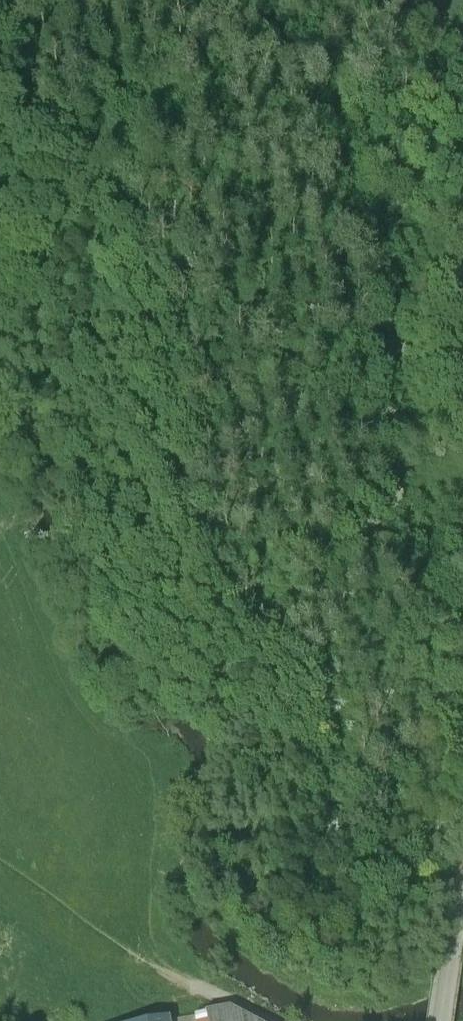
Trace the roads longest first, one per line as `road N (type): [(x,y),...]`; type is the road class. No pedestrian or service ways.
road 1 (residential): [(462,903),(440,1020)]

